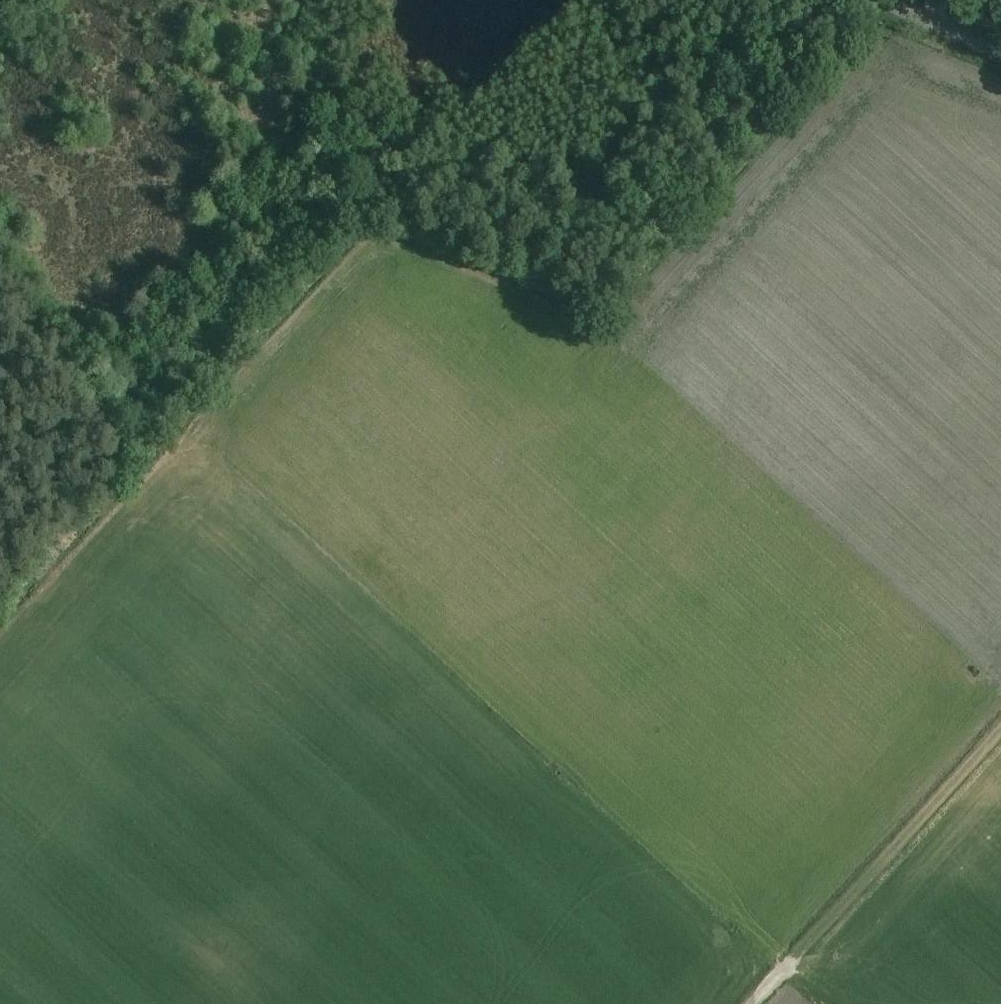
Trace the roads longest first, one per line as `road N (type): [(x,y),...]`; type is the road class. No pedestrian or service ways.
road 1 (unclassified): [(1000,49),(885,0)]

